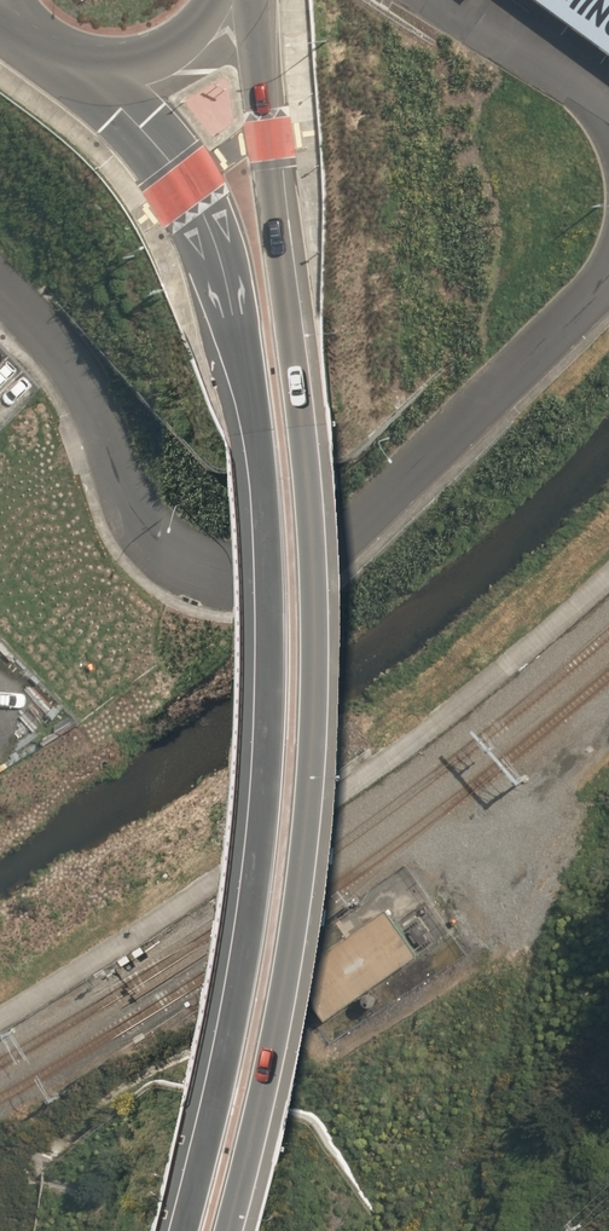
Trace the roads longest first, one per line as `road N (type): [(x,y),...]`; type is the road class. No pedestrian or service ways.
road 1 (secondary): [(178,1230),(242,980),(258,872),(267,774),(253,422),(222,263),(189,181),(65,54)]
road 2 (secondary): [(245,0),(305,462),(309,735),(287,953),(225,1230)]
road 3 (track): [(608,727),(440,885)]
road 4 (secondary): [(219,0),(183,40),(144,58),(65,54)]

